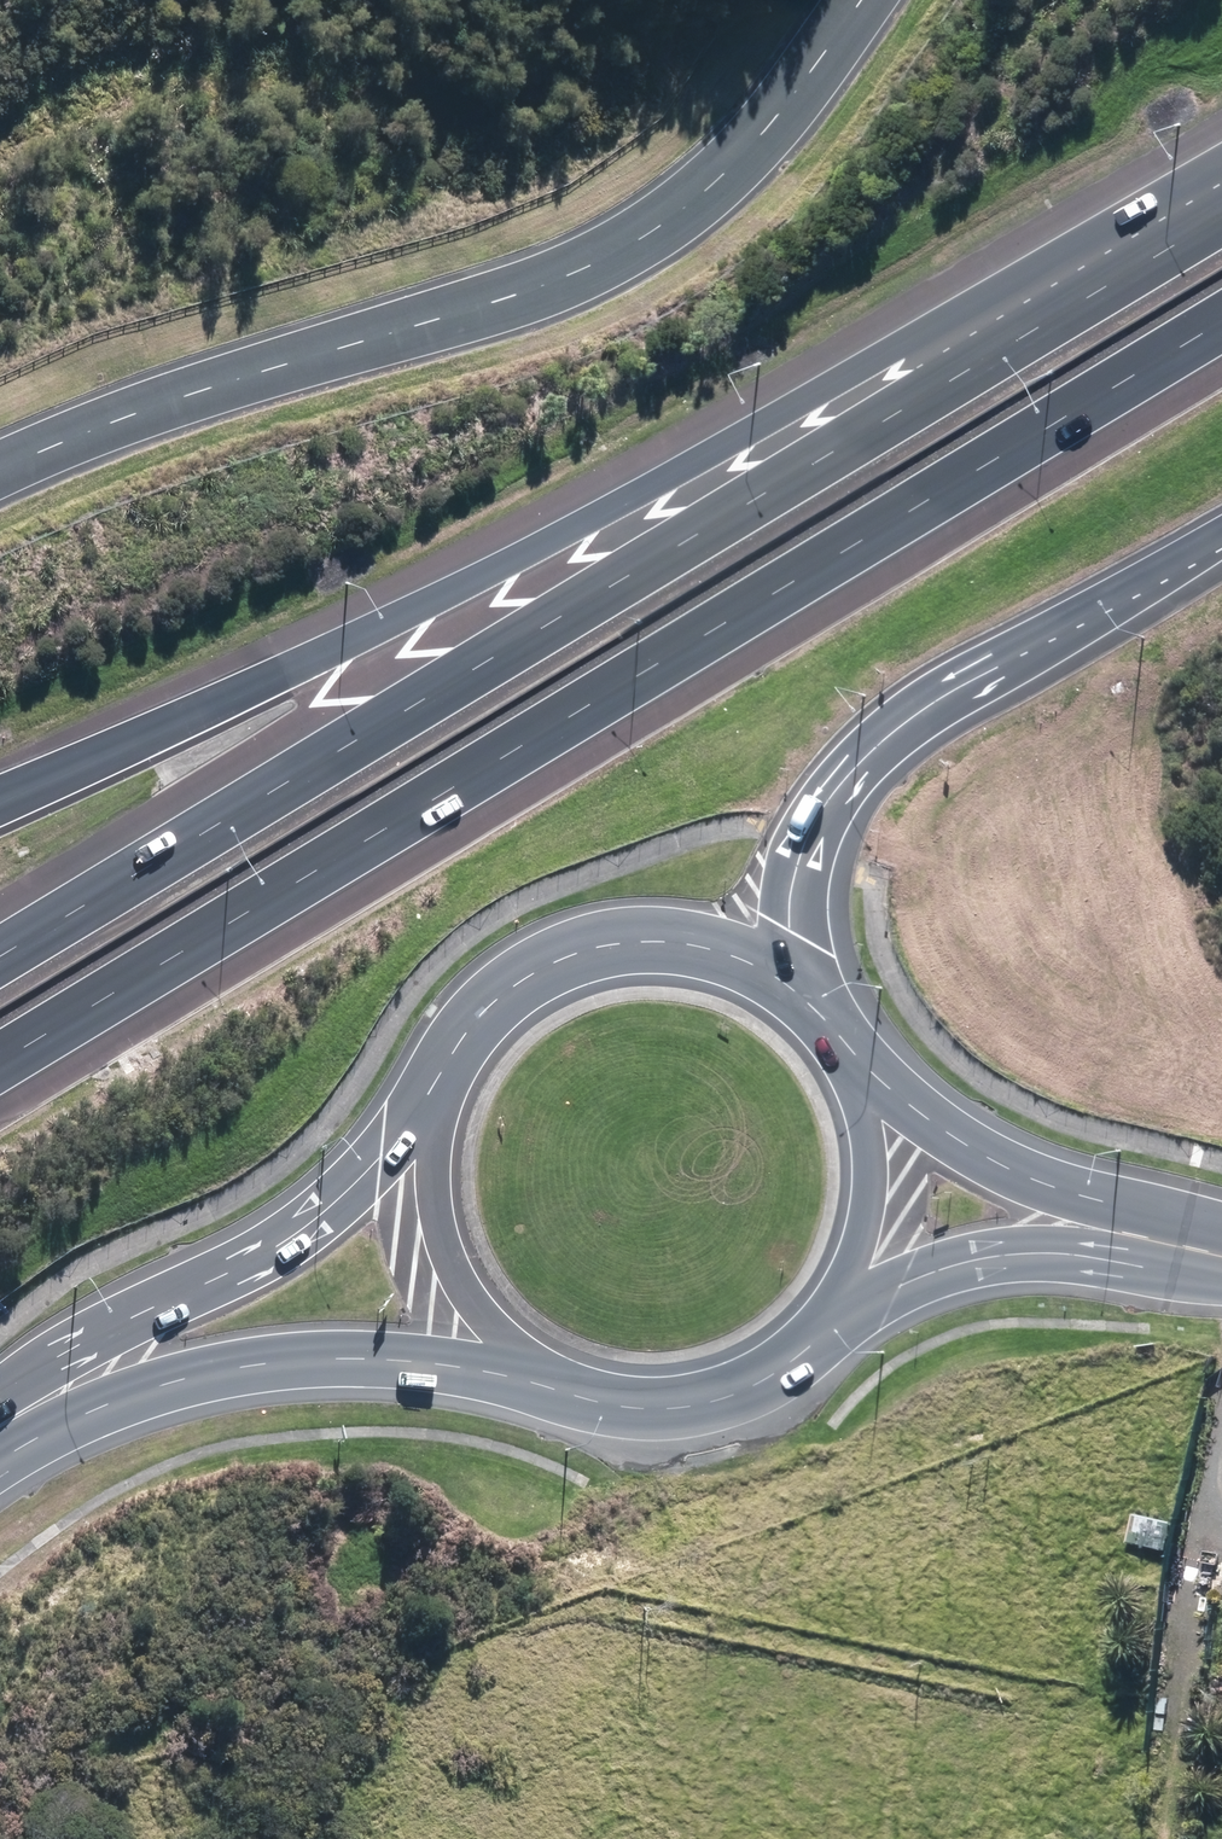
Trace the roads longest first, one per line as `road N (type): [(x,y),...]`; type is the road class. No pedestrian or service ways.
road 1 (motorway): [(1221,323),(0,1059)]
road 2 (motorway): [(0,956),(1189,236)]
road 3 (motorway): [(0,778),(1189,236)]
road 4 (residential): [(861,0),(788,107),(629,227),(486,300),(114,422),(0,478)]
road 5 (motorway): [(1221,547),(890,738),(800,848),(789,931),(799,995)]
road 6 (secondary): [(572,1394),(491,1373),(347,1360),(181,1379),(4,1428)]
road 7 (secondary): [(4,1428),(166,1304),(269,1252),(330,1209),(381,1158),(433,1088)]
road 8 (secondary): [(433,1088),(488,1007),(567,957),(610,945),(701,948),(742,959),(799,995)]
road 9 (secondary): [(572,1394),(504,1337),(452,1264),(430,1190),(433,1088)]
road 10 (secondary): [(857,1058),(960,1142),(1137,1241)]
road 11 (secondary): [(1137,1241),(972,1261),(837,1314)]
road 12 (tertiary): [(689,1838),(722,1755),(738,1632),(731,1540)]
road 13 (secondary): [(857,1058),(868,1210),(837,1314)]
road 14 (tertiary): [(760,1384),(731,1540)]
road 15 (tertiary): [(731,1540),(671,1409)]

